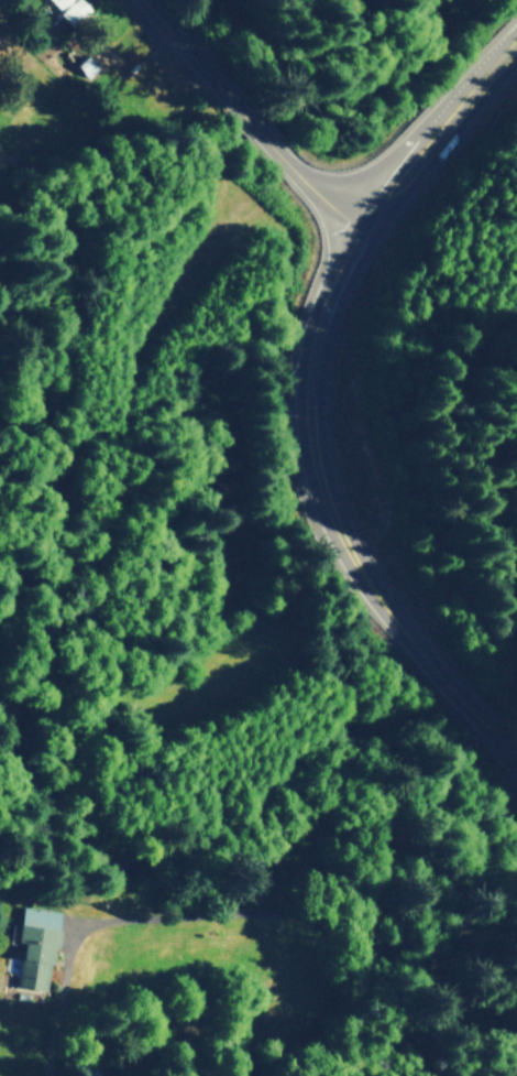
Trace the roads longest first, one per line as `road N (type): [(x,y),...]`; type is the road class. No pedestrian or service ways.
road 1 (trunk): [(516,758),(382,605),(353,562),(314,469),(305,367),(317,315),(359,224)]
road 2 (track): [(516,1019),(372,914),(0,878)]
road 3 (secondary): [(150,0),(300,171),(359,224)]
road 4 (trunk): [(359,224),(516,35)]

